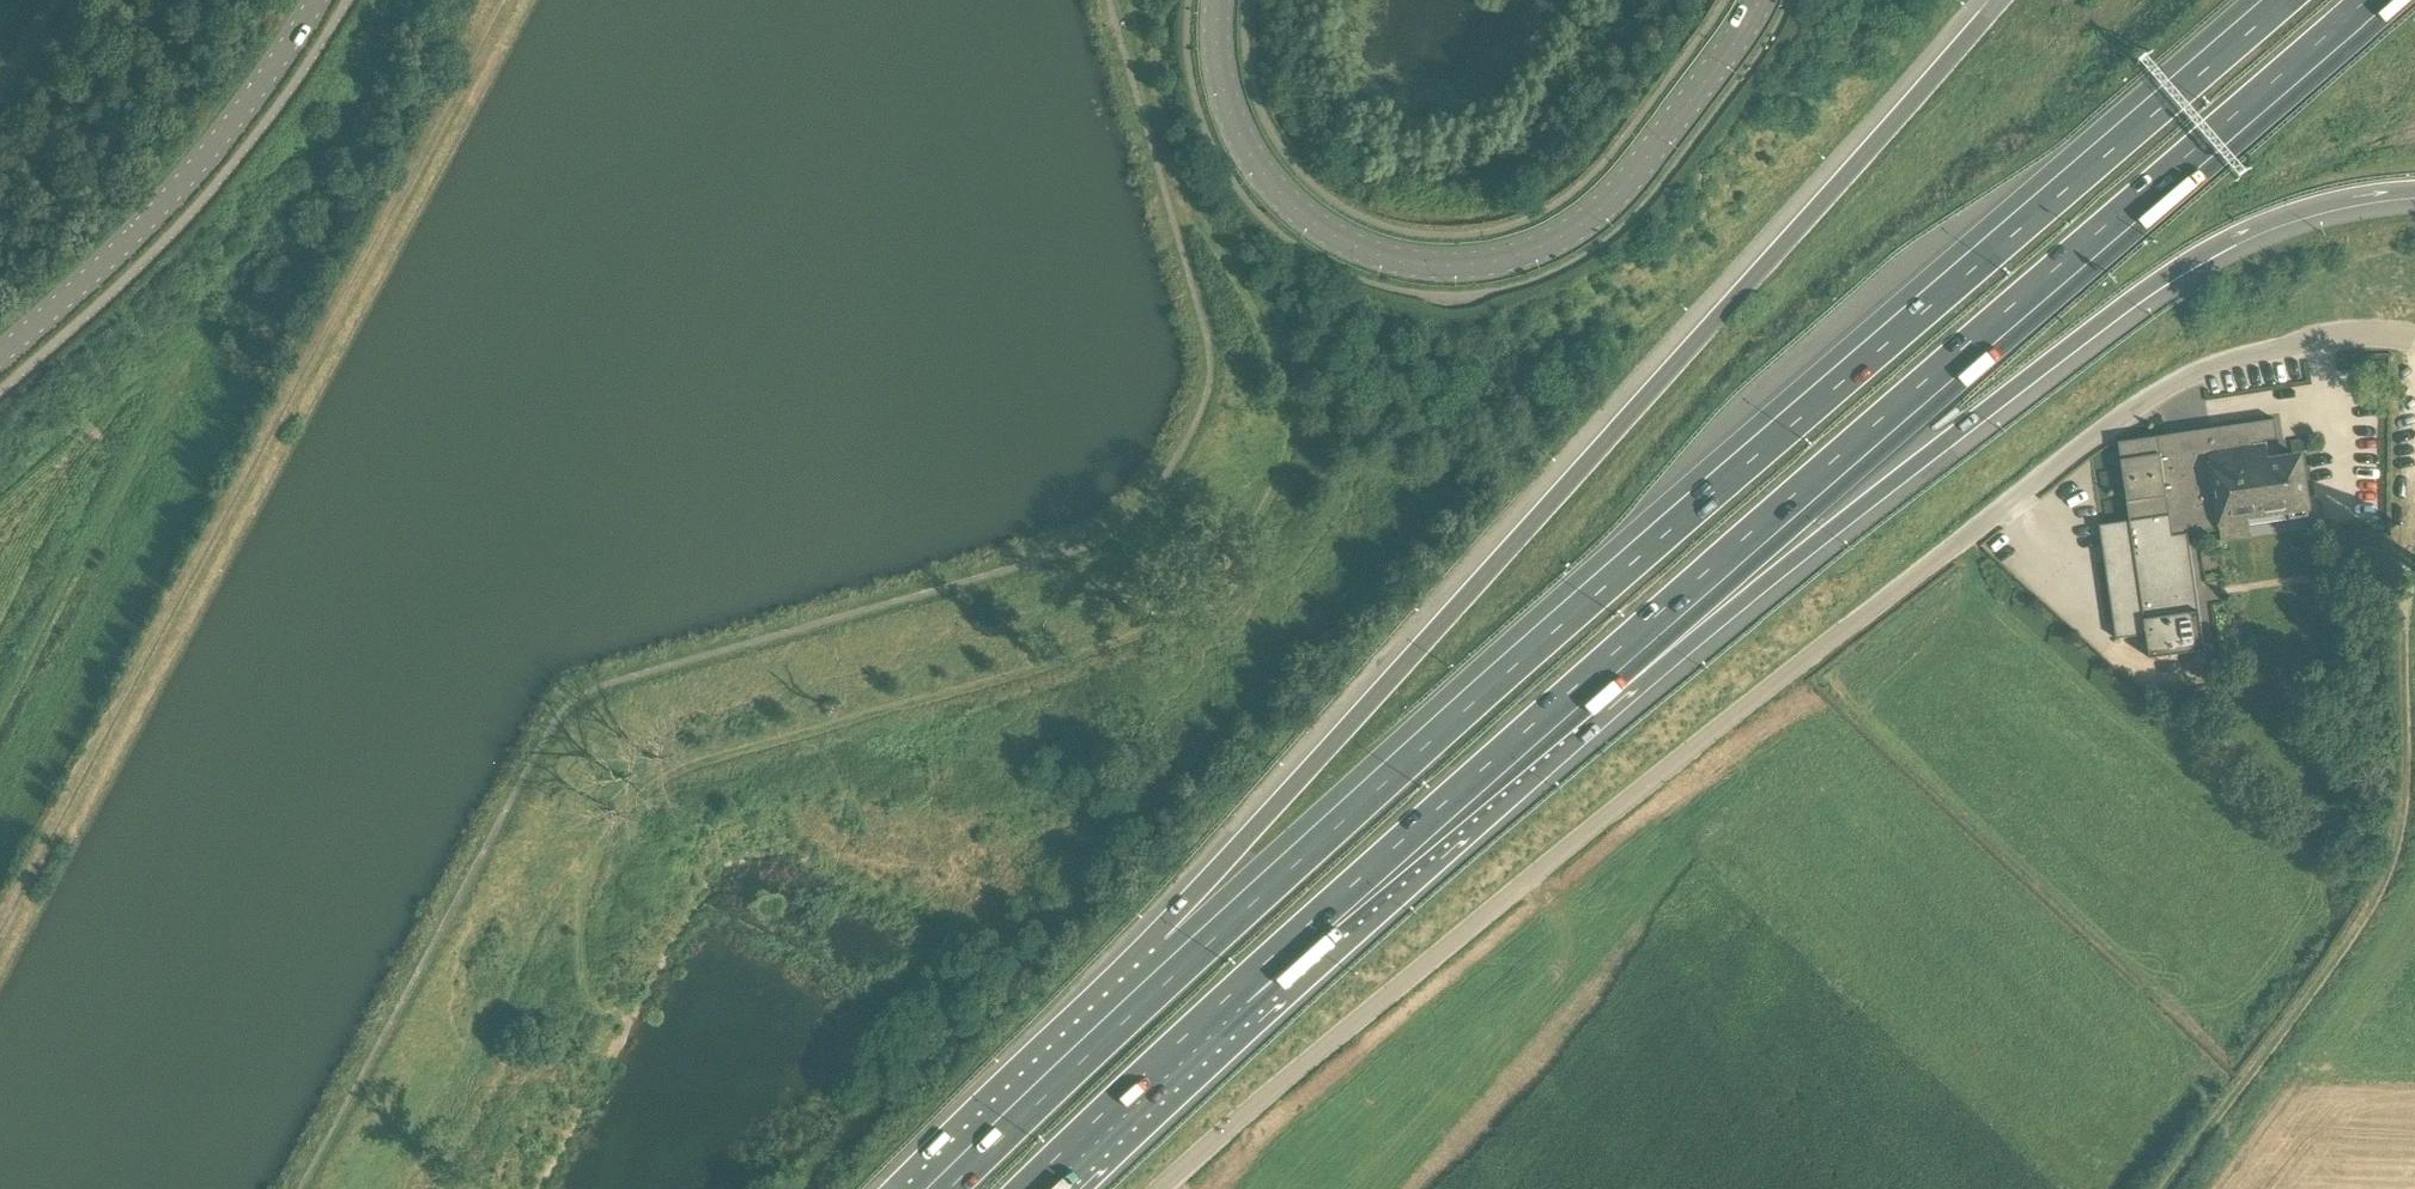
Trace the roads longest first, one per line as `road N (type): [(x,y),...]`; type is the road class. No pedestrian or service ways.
road 1 (motorway): [(2274,0),(1491,678),(1180,961)]
road 2 (unclassified): [(1397,1188),(1965,531),(2087,441),(2220,362),(2328,338),(2414,337)]
road 3 (motorway): [(1995,0),(1643,404),(1251,834),(1180,961)]
road 4 (motorway): [(1593,686),(2379,0)]
road 5 (motorway): [(1593,686),(1737,606),(2152,286),(2289,218),(2414,193)]
road 6 (tertiary): [(1218,0),(1217,53),(1249,158),(1304,218),(1355,248),(1417,267),(1529,253),(1596,213),(1708,78),(1759,0)]
road 7 (track): [(2414,458),(2403,490),(2392,829),(2145,1188)]
road 8 (motorway): [(1038,1188),(1593,686)]
road 9 (tertiary): [(0,351),(186,185),(245,115),(320,0)]
road 10 (motorway): [(1180,961),(942,1188)]

